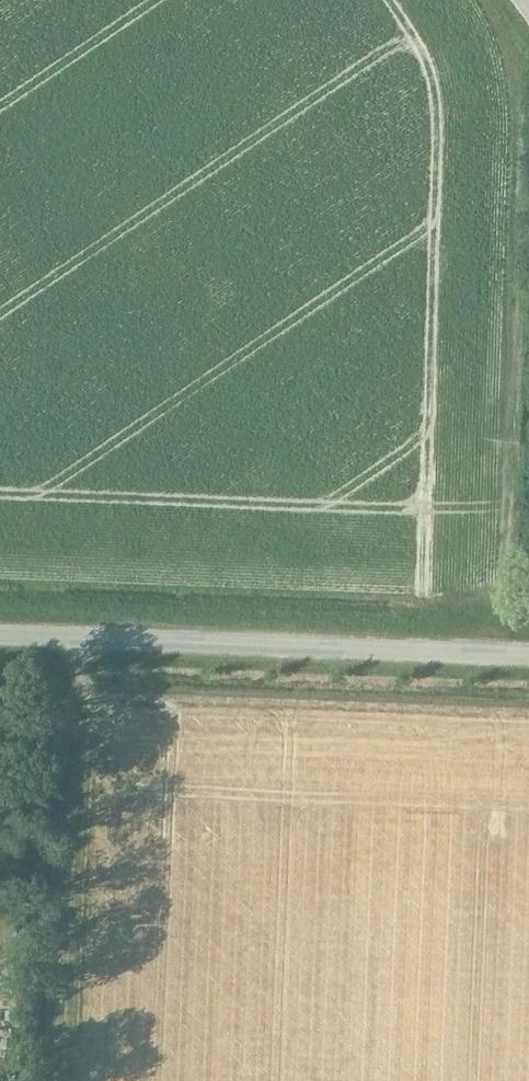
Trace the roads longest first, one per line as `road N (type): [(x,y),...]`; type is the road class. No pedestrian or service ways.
road 1 (unclassified): [(528,660),(0,639)]

